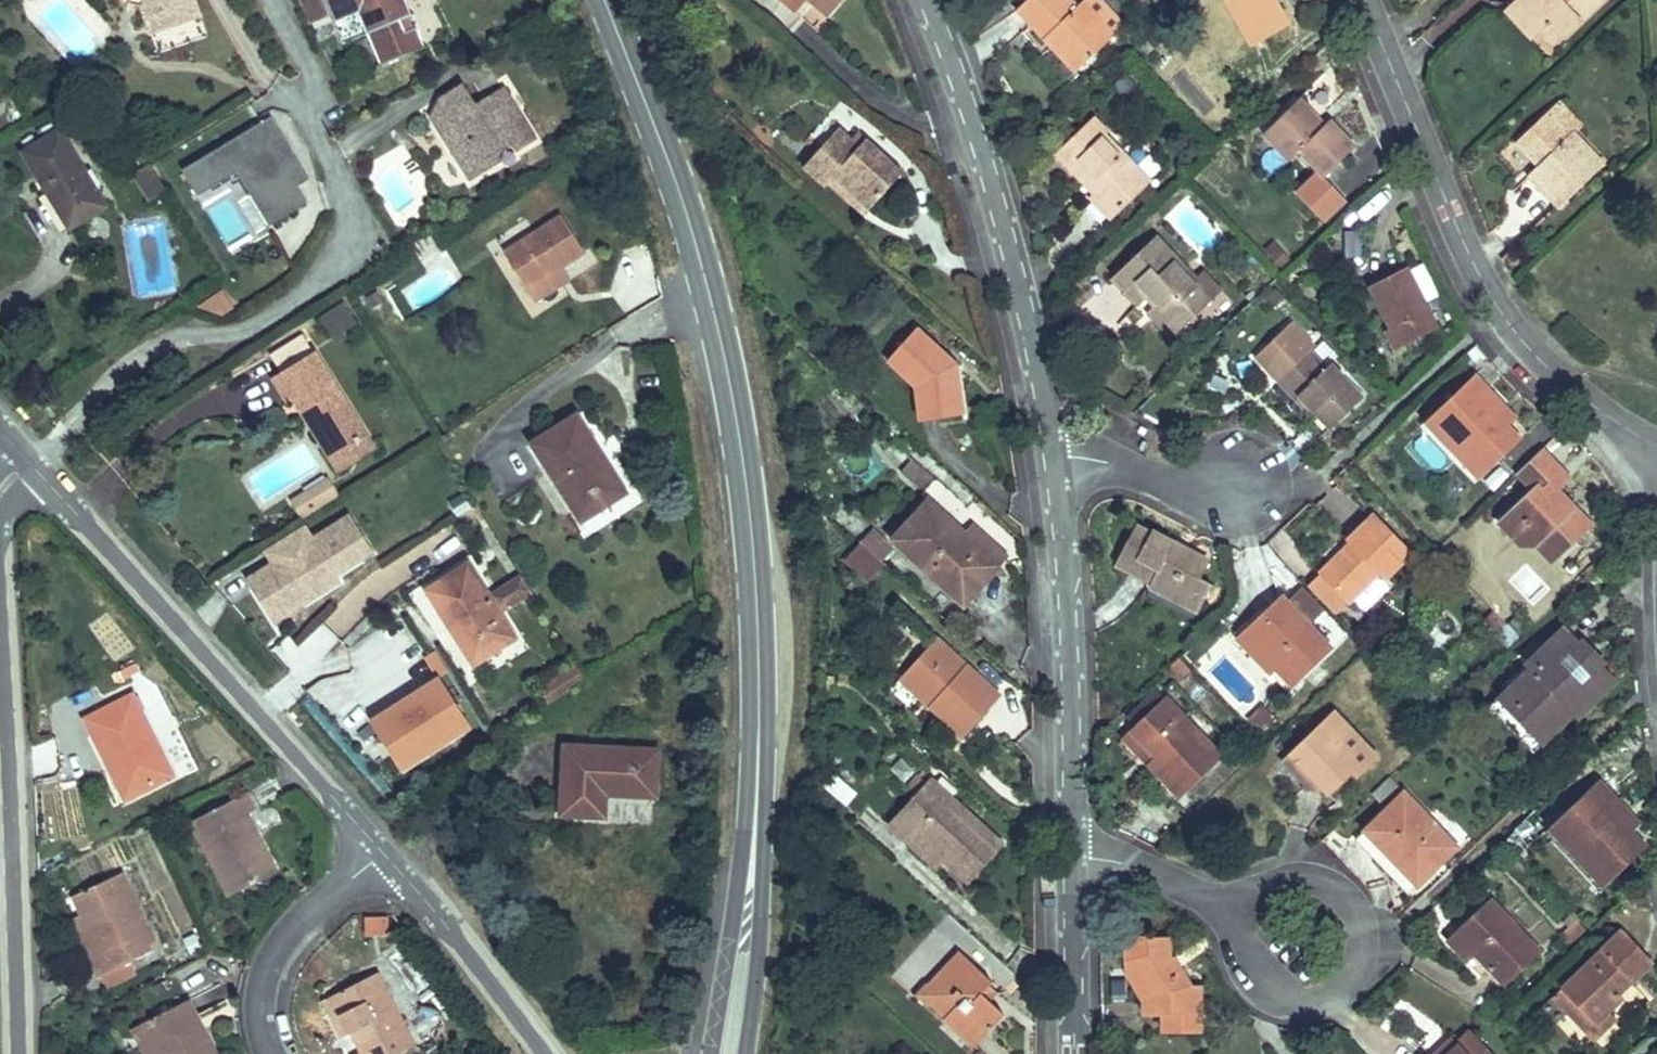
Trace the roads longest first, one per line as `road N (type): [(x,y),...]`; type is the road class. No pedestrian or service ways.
road 1 (secondary): [(604,0),(699,262),(746,487),(756,733),(727,1053)]
road 2 (residential): [(1363,0),(1449,211),(1506,323),(1606,419),(1656,445)]
road 3 (residential): [(24,457),(385,854)]
road 4 (residential): [(1042,459),(1003,234),(917,0)]
road 5 (residential): [(0,626),(19,893),(16,1053)]
road 6 (residential): [(1063,840),(1058,633),(1042,459)]
road 7 (residential): [(1245,913),(1245,947),(1270,991),(1304,991),(1348,967),(1359,922),(1336,890),(1302,879),(1271,883)]
road 8 (residential): [(543,1053),(385,854)]
road 9 (residential): [(277,1053),(263,1026),(272,961),(297,924),(385,854)]
road 10 (residential): [(1065,1053),(1063,840)]
road 11 (residential): [(1042,459),(1243,478)]
road 12 (residential): [(1063,840),(1245,913)]

